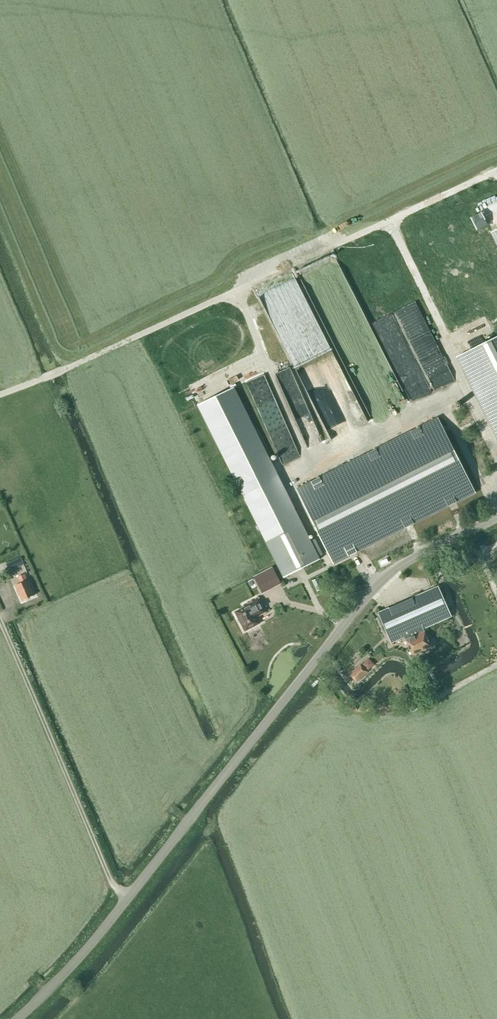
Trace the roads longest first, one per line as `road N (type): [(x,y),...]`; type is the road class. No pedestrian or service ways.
road 1 (unclassified): [(19,1018),(64,977),(391,574),(496,518)]
road 2 (track): [(496,171),(0,396)]
road 3 (track): [(439,400),(459,385),(390,221)]
road 4 (track): [(309,465),(236,292)]

